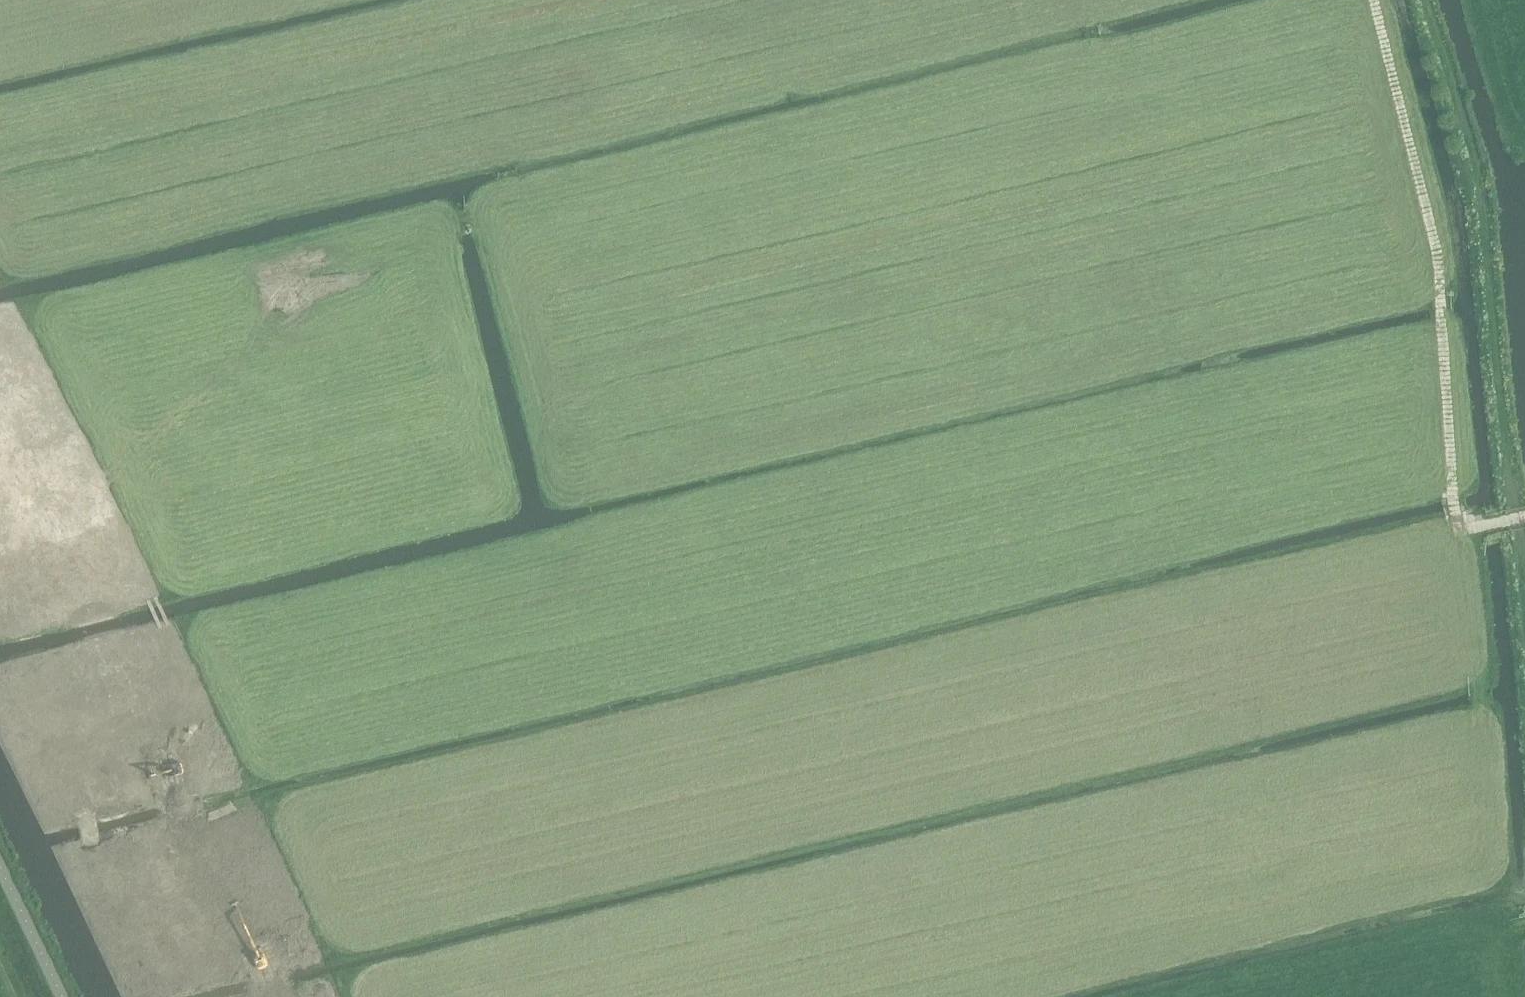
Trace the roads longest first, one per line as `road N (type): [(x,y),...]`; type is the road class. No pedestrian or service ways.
road 1 (track): [(1376,0),(1439,251),(1455,508),(1471,525),(1524,516)]

